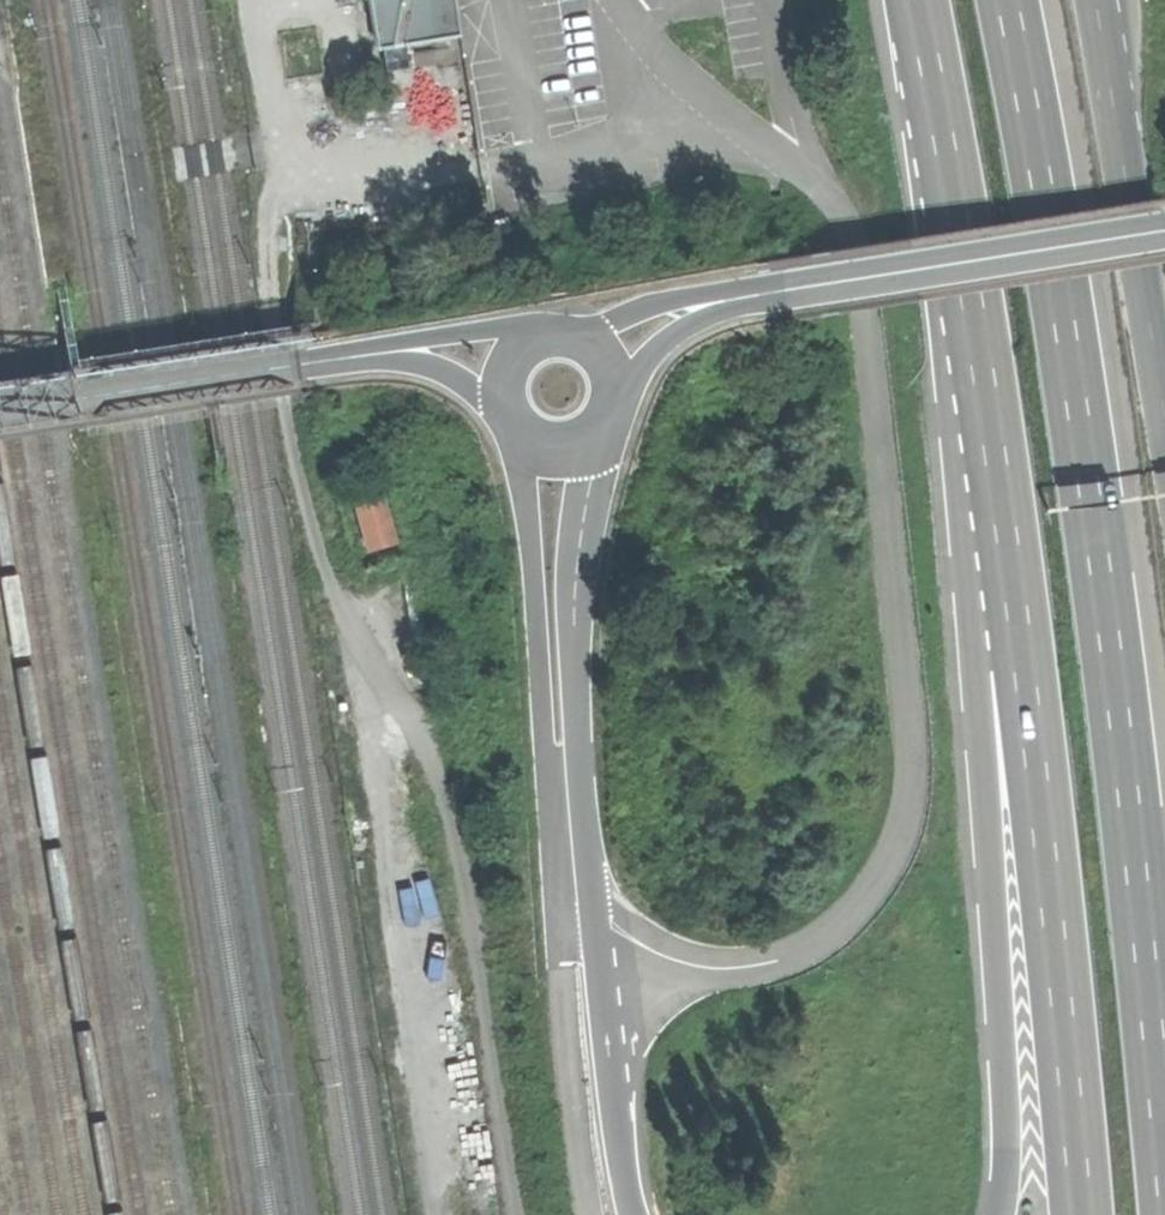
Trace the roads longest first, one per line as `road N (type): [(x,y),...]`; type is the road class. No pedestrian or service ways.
road 1 (trunk): [(1164,1173),(1066,324),(1007,0)]
road 2 (track): [(523,1214),(476,909),(428,753),(340,608),(284,402),(270,279),(275,193)]
road 3 (trunk): [(634,1214),(587,920),(577,623),(588,440)]
road 4 (trunk): [(918,0),(980,342),(1018,639)]
road 5 (trunk): [(1018,639),(977,744),(1011,1127),(1006,1214)]
road 6 (trunk): [(1018,639),(1079,1214)]
road 7 (tertiary): [(737,297),(1164,229)]
road 8 (trunk): [(1164,424),(1102,52)]
road 9 (tertiary): [(0,412),(355,357)]
road 10 (tertiary): [(521,337),(484,332),(355,357)]
road 11 (tertiary): [(737,297),(660,307),(576,336)]
road 12 (tertiary): [(611,382),(671,333),(737,297)]
road 13 (tertiary): [(355,357),(431,366),(489,401)]
road 14 (tertiary): [(489,401),(520,446),(555,453),(588,440)]

